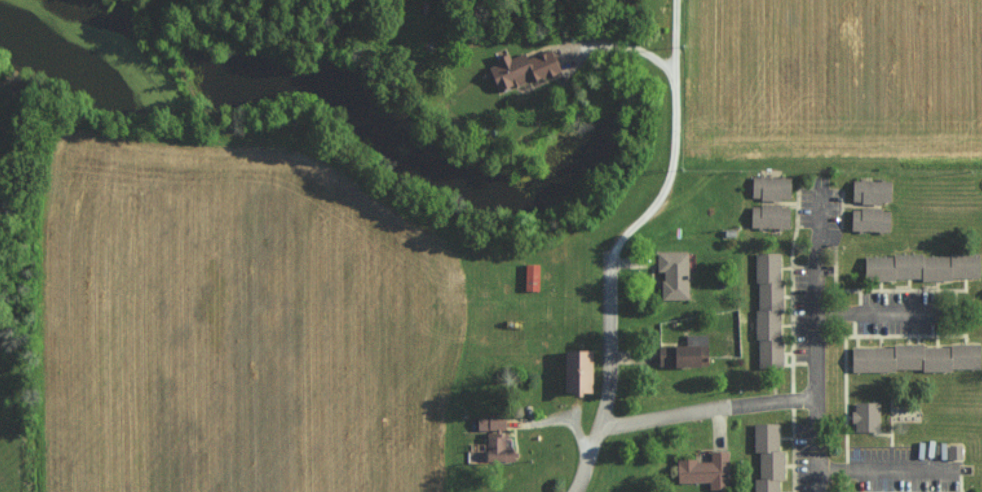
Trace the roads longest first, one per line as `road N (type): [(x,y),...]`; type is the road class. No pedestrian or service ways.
road 1 (residential): [(574,491),(610,378),(608,265),(615,243),(655,210),(674,173),(674,0)]
road 2 (residential): [(599,426),(806,398)]
road 3 (residential): [(813,491),(806,476),(808,316)]
road 4 (residential): [(806,476),(952,476)]
road 5 (residential): [(808,316),(818,190)]
road 6 (residential): [(808,316),(931,312)]

